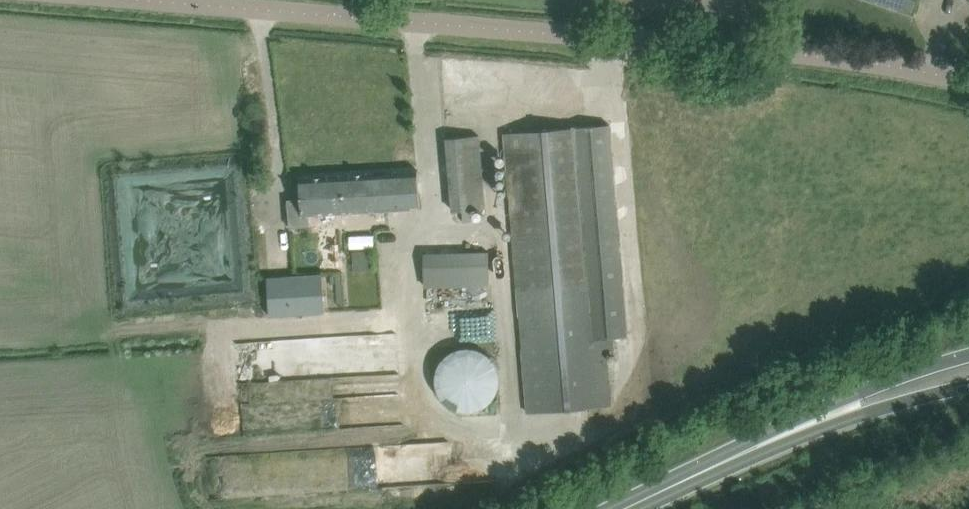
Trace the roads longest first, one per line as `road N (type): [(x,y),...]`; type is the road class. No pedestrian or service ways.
road 1 (unclassified): [(968,83),(786,53),(154,0)]
road 2 (secondary): [(625,508),(821,419)]
road 3 (secondary): [(968,355),(851,396),(821,419)]
road 4 (secondary): [(821,419),(968,387)]

